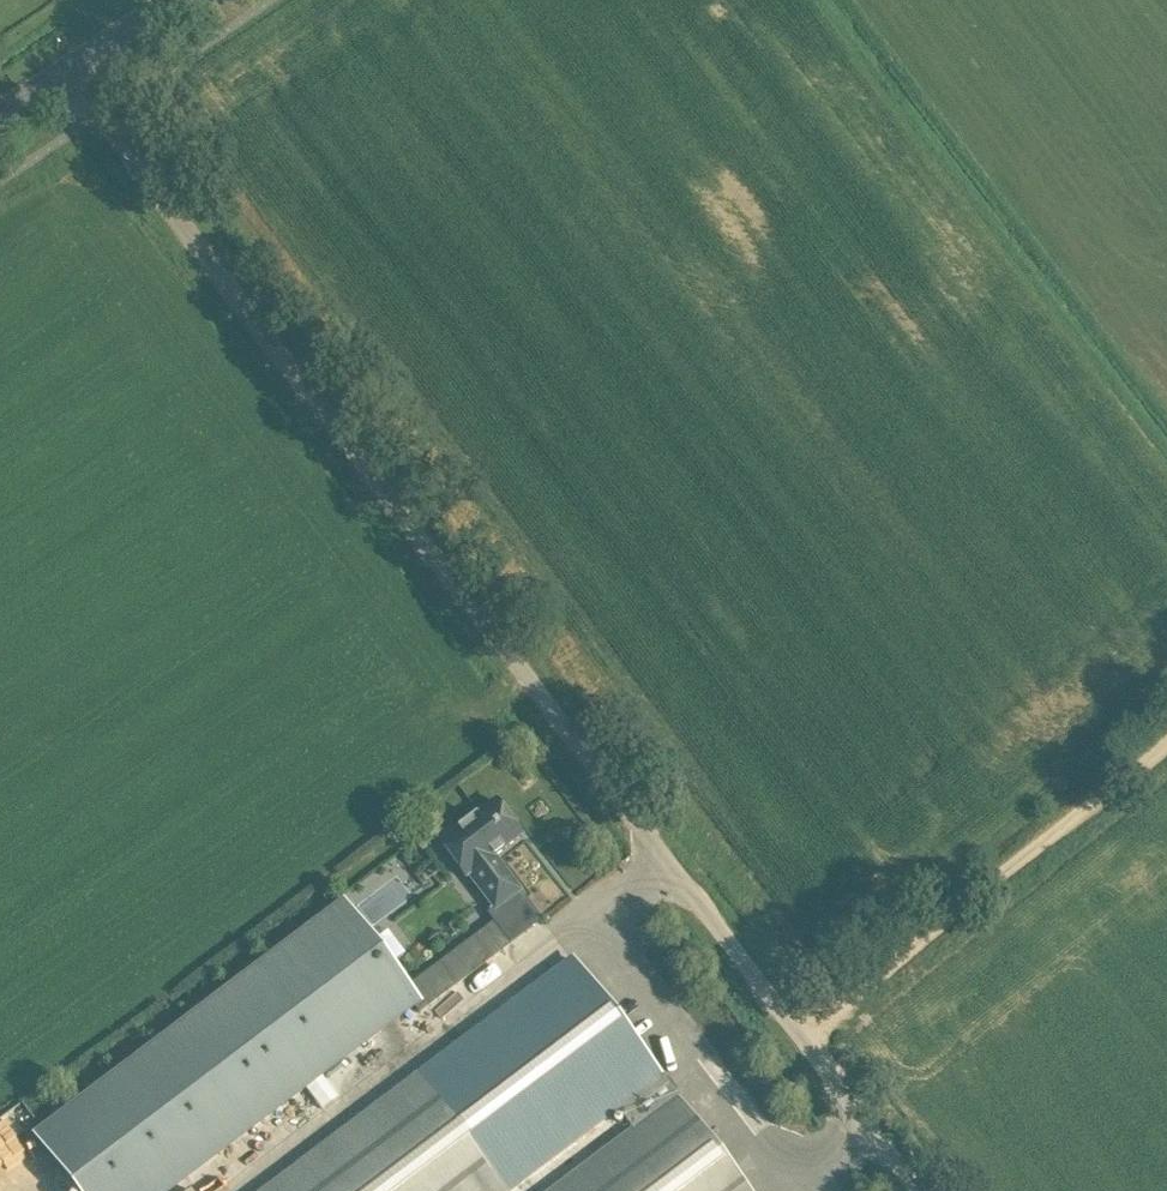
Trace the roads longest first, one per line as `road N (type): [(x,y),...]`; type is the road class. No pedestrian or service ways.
road 1 (unclassified): [(924,1190),(69,78)]
road 2 (track): [(1166,740),(808,1034)]
road 3 (secondary): [(69,78),(185,0)]

